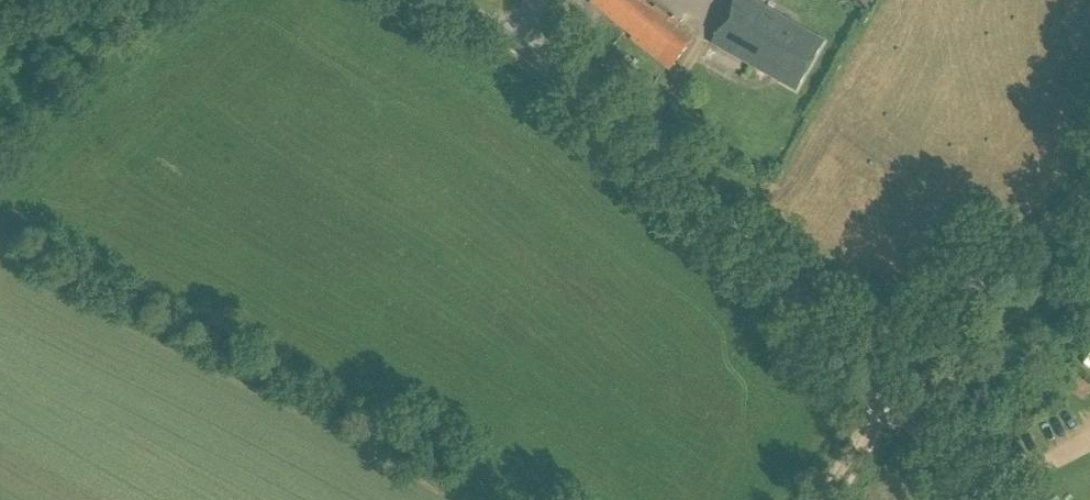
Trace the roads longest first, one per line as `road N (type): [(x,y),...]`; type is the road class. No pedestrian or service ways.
road 1 (unclassified): [(983,499),(628,113),(500,0)]
road 2 (track): [(144,0),(0,141)]
road 3 (track): [(969,286),(1089,190)]
road 4 (track): [(888,399),(969,286)]
road 5 (track): [(822,499),(888,399)]

